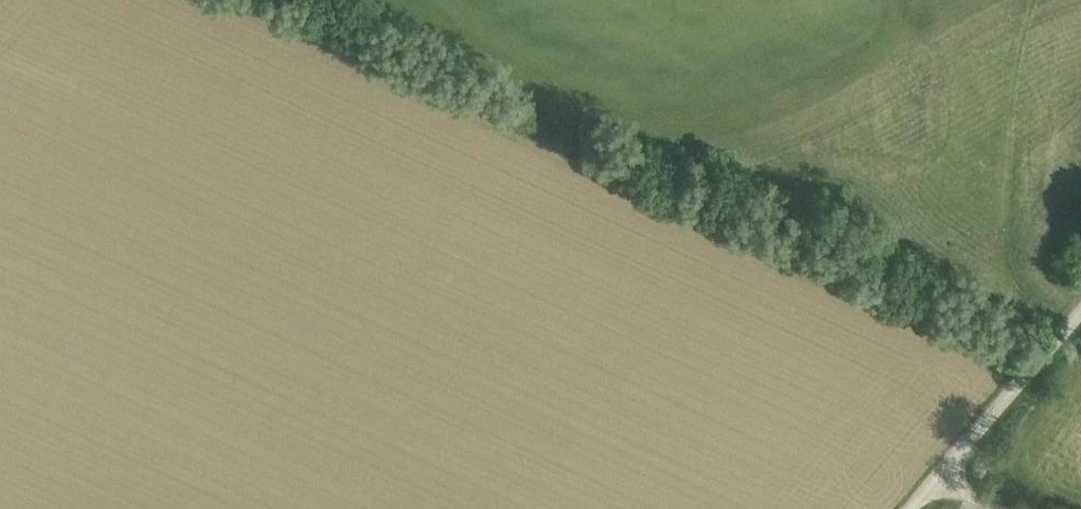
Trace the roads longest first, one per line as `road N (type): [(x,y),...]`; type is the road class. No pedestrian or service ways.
road 1 (residential): [(1080,316),(911,508)]

